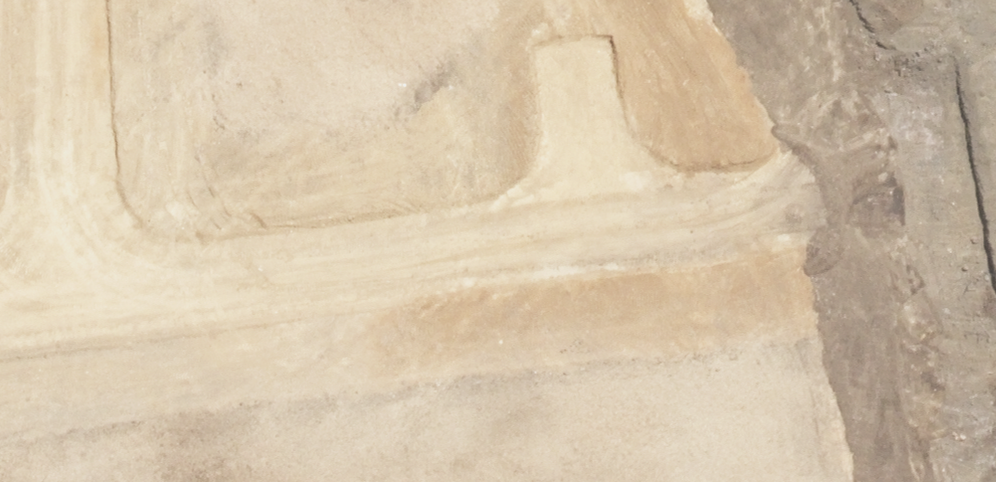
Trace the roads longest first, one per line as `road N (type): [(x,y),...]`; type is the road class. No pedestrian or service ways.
road 1 (residential): [(49,319),(594,242)]
road 2 (residential): [(49,319),(41,0)]
road 3 (residential): [(594,242),(804,219)]
road 4 (residential): [(573,59),(594,242)]

